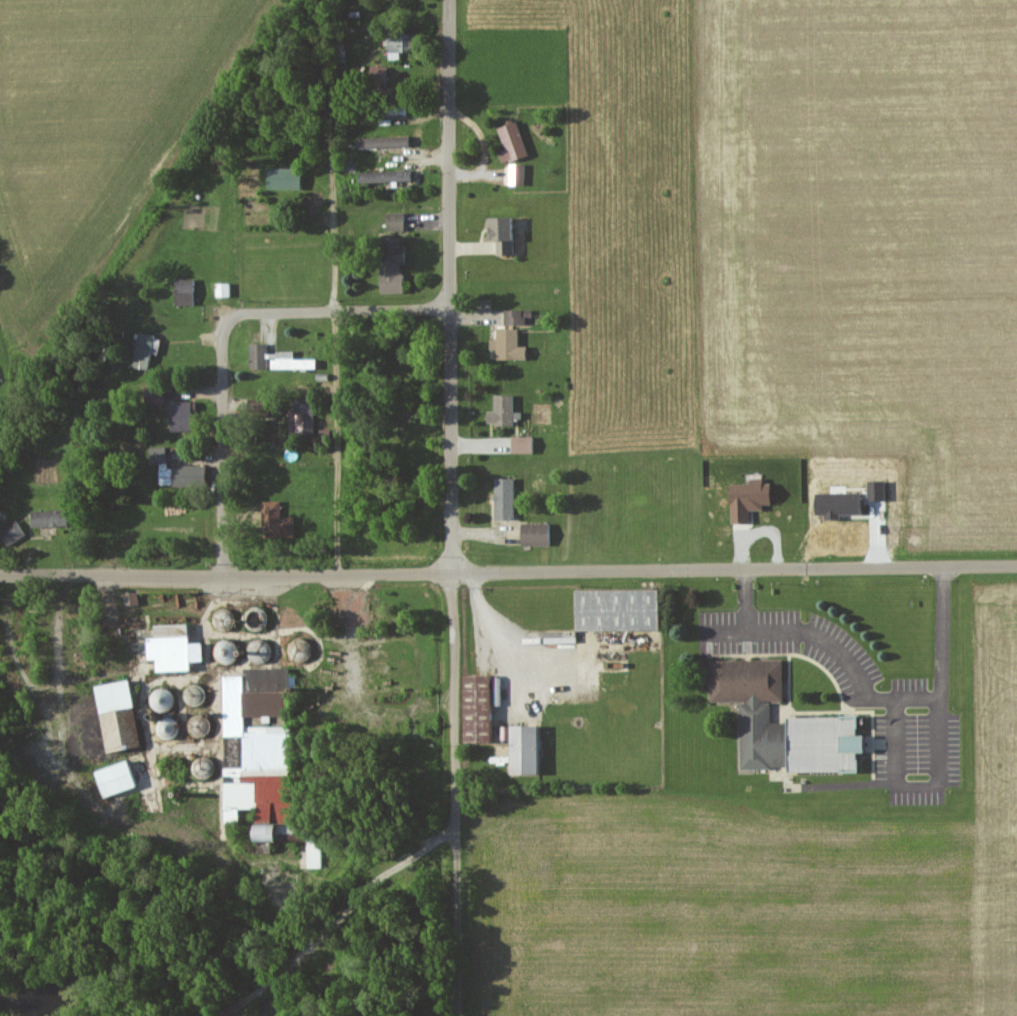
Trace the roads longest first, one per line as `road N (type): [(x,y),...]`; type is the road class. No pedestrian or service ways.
road 1 (residential): [(451,1015),(447,0)]
road 2 (residential): [(449,580),(1016,565)]
road 3 (residential): [(216,582),(216,324),(447,317)]
road 4 (residential): [(449,580),(0,581)]
road 5 (residential): [(445,96),(335,92),(326,166),(328,321)]
road 6 (residential): [(340,582),(328,321)]
road 7 (residential): [(101,582),(106,555),(124,542),(217,539)]

